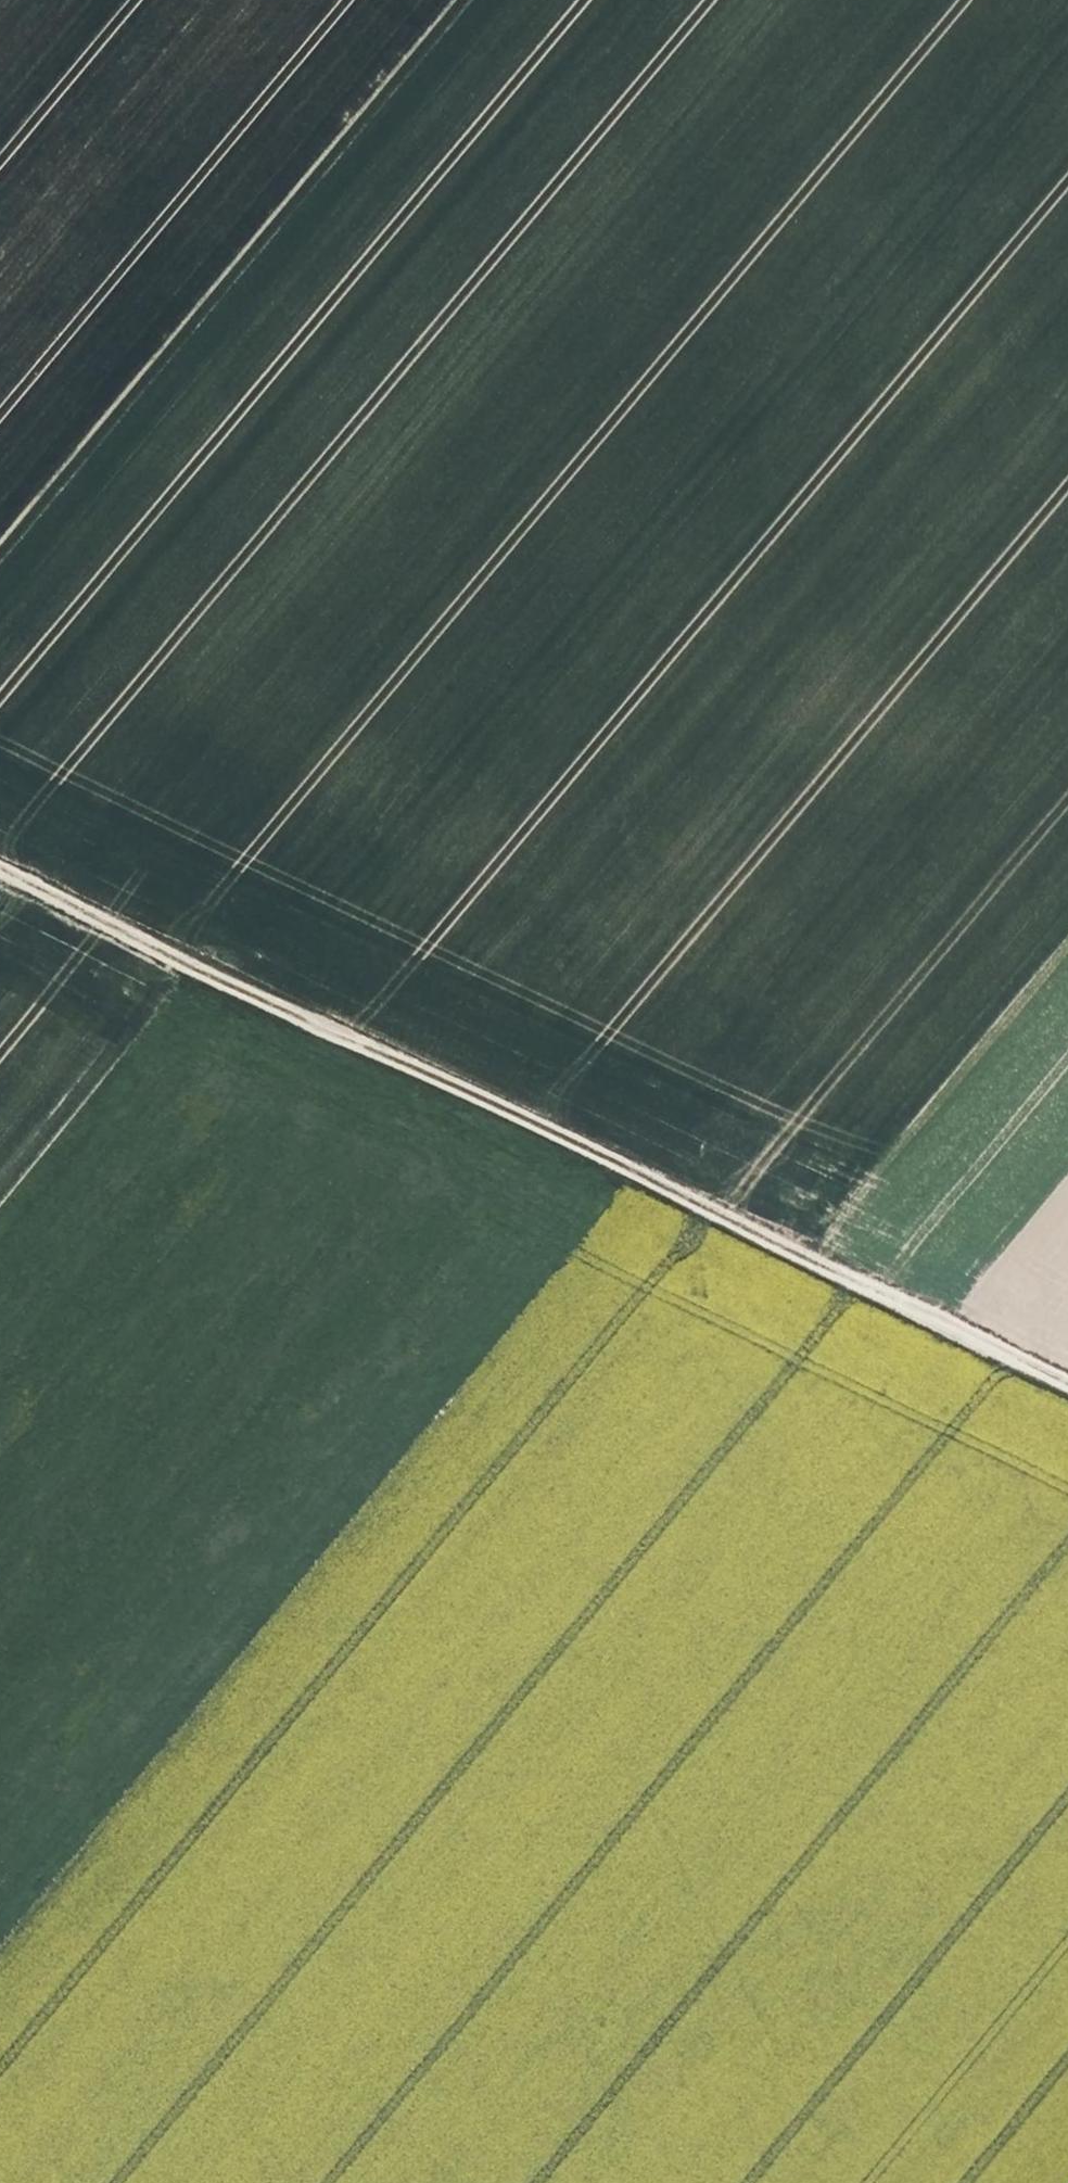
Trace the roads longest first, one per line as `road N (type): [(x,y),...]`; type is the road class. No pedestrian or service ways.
road 1 (track): [(1067,1380),(0,862)]

